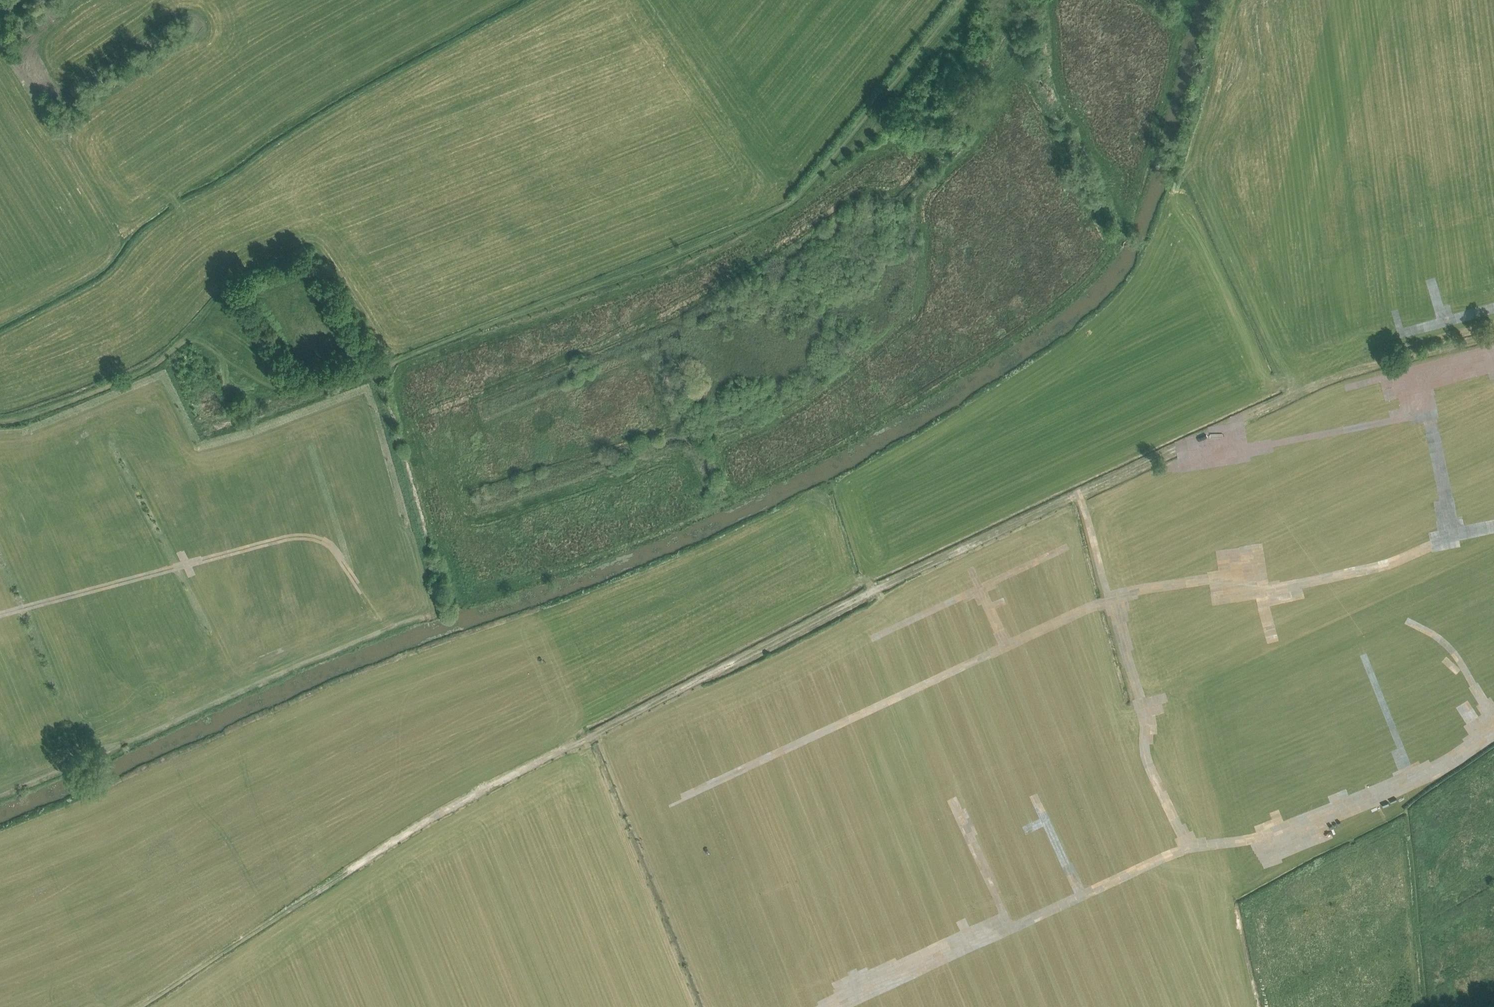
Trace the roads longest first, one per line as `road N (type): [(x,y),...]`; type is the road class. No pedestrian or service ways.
road 1 (track): [(1493,333),(1338,370),(897,579),(335,881),(132,1006)]
road 2 (track): [(0,427),(110,390),(183,344),(274,398),(390,363),(692,244),(801,193),(954,0)]

